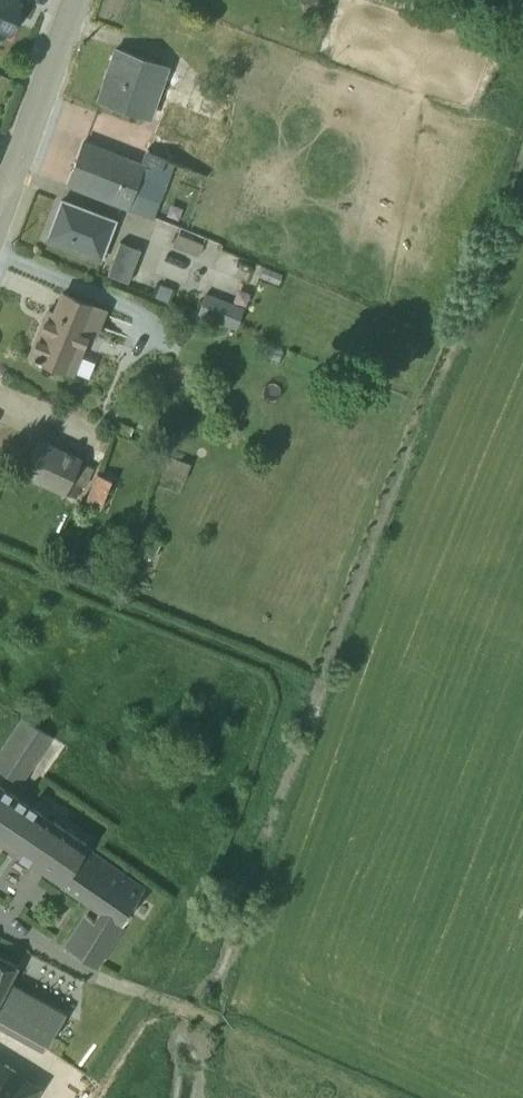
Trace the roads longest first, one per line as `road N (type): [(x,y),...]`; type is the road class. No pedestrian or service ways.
road 1 (unclassified): [(77,0),(0,219)]
road 2 (track): [(97,975),(237,1029)]

